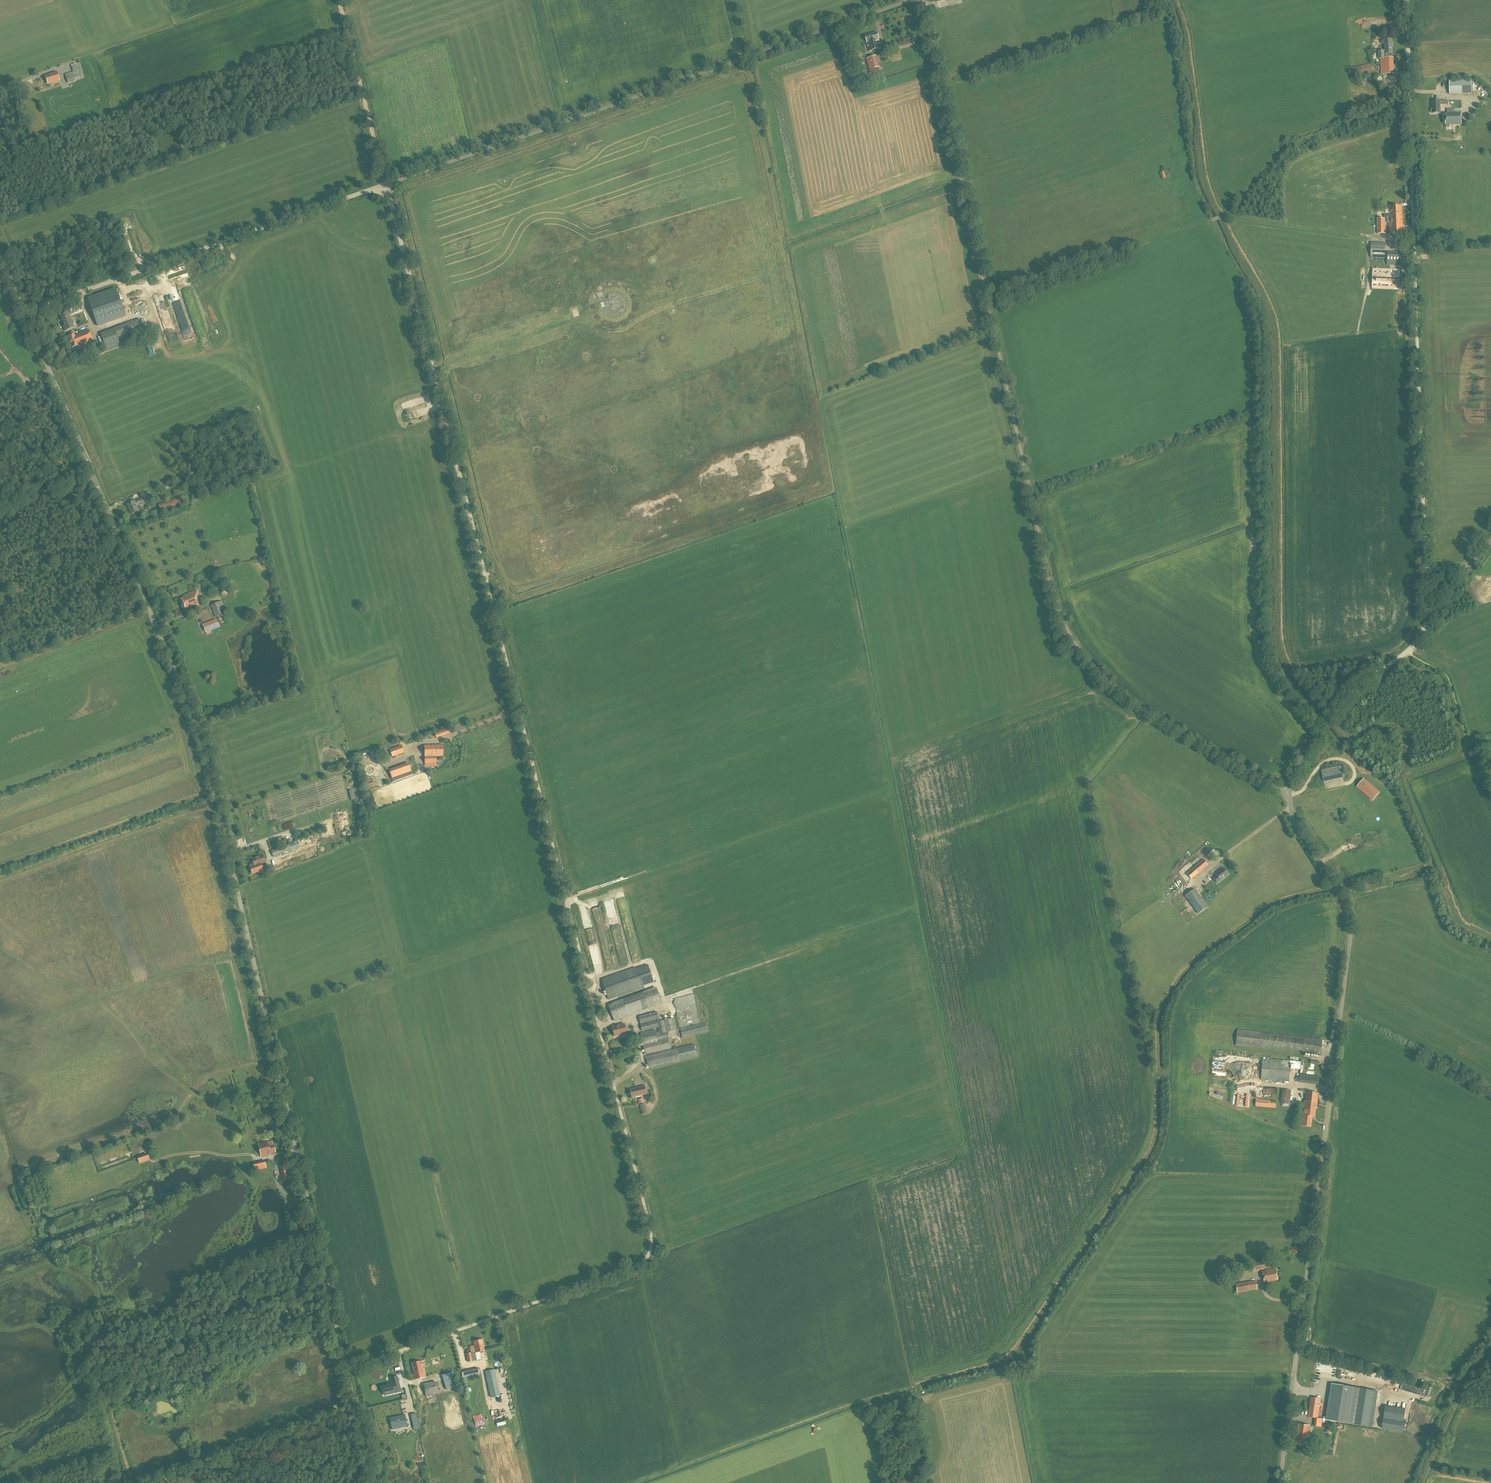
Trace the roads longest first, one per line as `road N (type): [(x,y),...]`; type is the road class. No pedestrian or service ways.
road 1 (unclassified): [(348,1362),(637,1261),(651,1253),(652,1237),(386,184)]
road 2 (unclassified): [(1290,793),(1112,688),(1066,625),(922,0)]
road 3 (unclassified): [(348,1362),(198,727),(93,475)]
road 4 (unclassified): [(1281,1482),(1350,937),(1341,898),(1297,826),(1290,793)]
road 5 (unclassified): [(1426,569),(1409,0)]
road 6 (unclassified): [(386,184),(910,0)]
road 7 (unclassified): [(25,311),(386,184)]
road 8 (unclassified): [(1290,793),(1338,709),(1417,640),(1426,620),(1426,569)]
road 9 (track): [(339,0),(386,184)]
road 10 (unclassified): [(93,475),(25,311)]
road 11 (track): [(433,368),(599,310)]
road 12 (unclassified): [(376,1482),(348,1362)]

